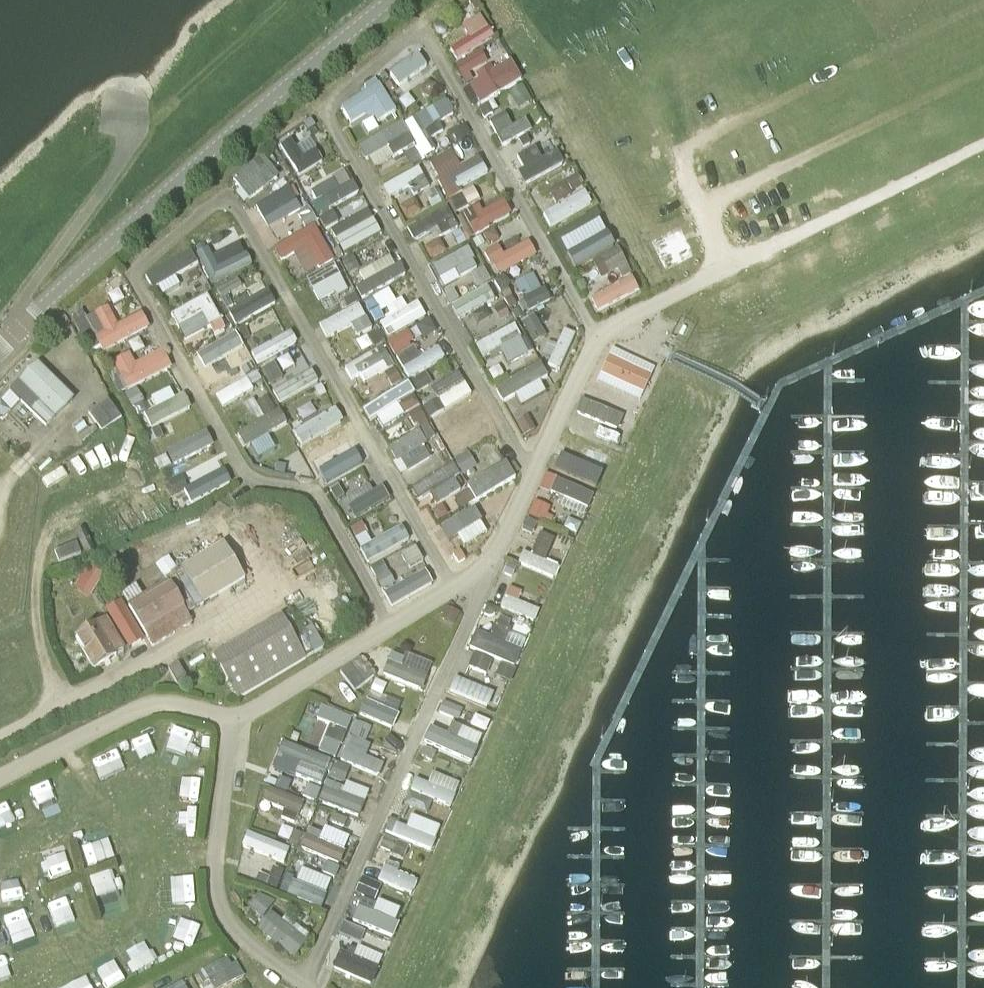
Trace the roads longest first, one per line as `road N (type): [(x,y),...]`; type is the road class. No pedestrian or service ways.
road 1 (residential): [(452,588),(235,209),(219,204),(138,270),(137,284),(242,473),(318,496),(387,627)]
road 2 (residential): [(537,471),(519,461),(326,112),(417,33),(596,335)]
road 3 (unclassified): [(15,330),(295,78),(398,0)]
road 4 (residential): [(488,573),(310,987)]
road 5 (residential): [(309,987),(248,942),(223,908),(213,872),(230,720)]
road 6 (unclassified): [(15,330),(11,315),(130,138),(128,89)]
road 7 (residential): [(0,778),(135,707),(170,706),(230,720)]
road 8 (residential): [(230,720),(387,627)]
road 9 (residential): [(537,471),(596,335)]

